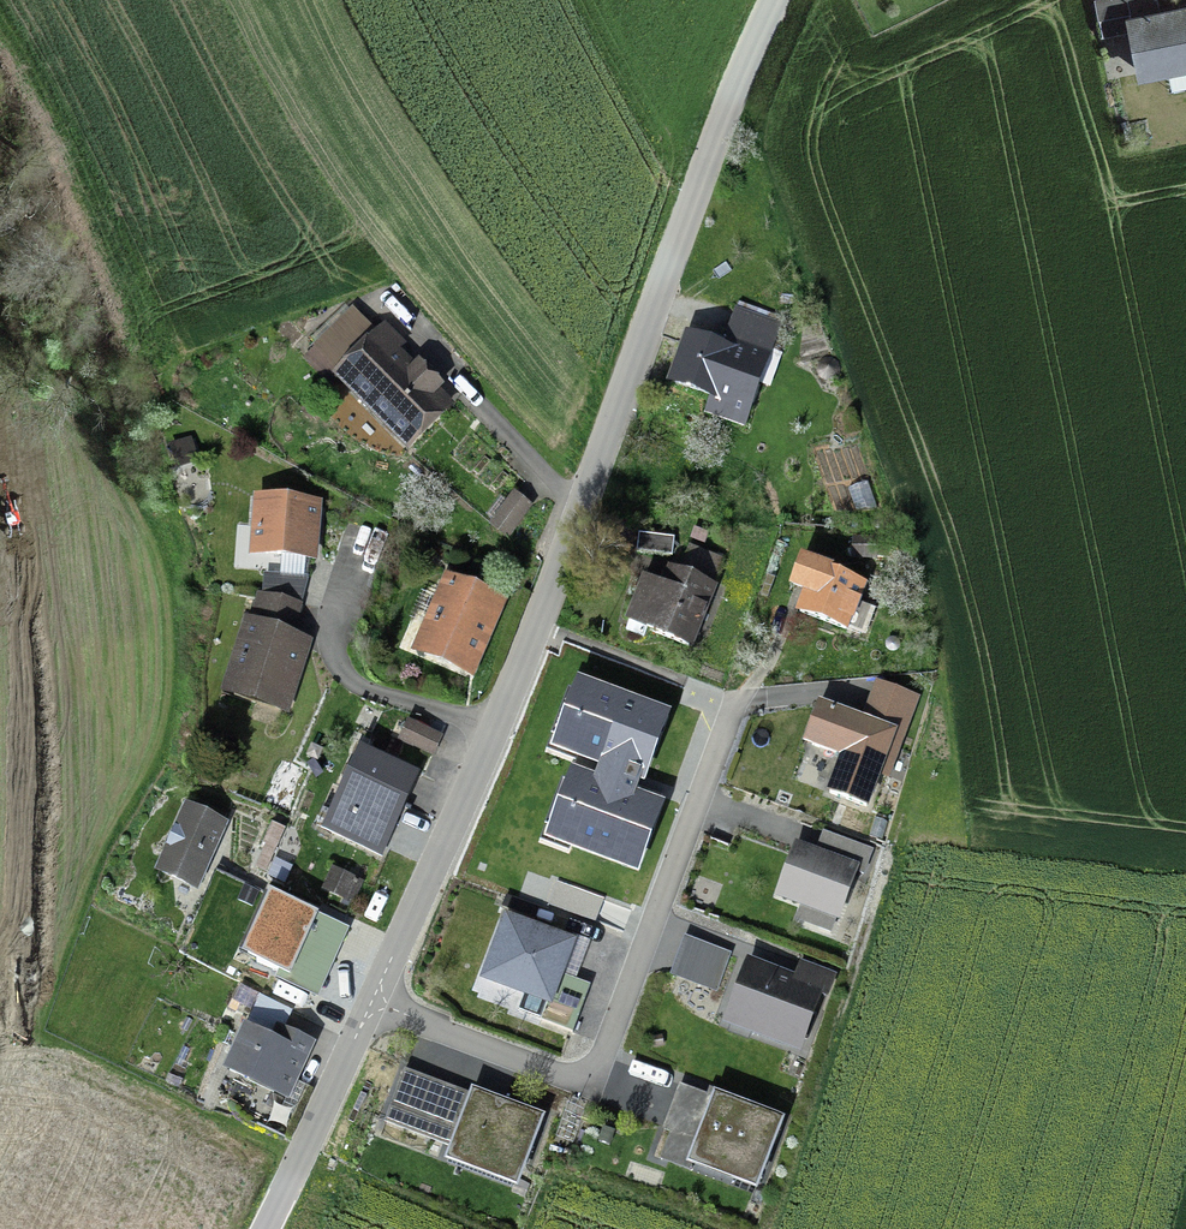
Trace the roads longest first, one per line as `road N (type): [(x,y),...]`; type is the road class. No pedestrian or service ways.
road 1 (tertiary): [(774,0),(536,624),(373,1004)]
road 2 (residential): [(373,1004),(559,1078),(588,1076),(736,701)]
road 3 (tertiary): [(373,1004),(270,1228)]

